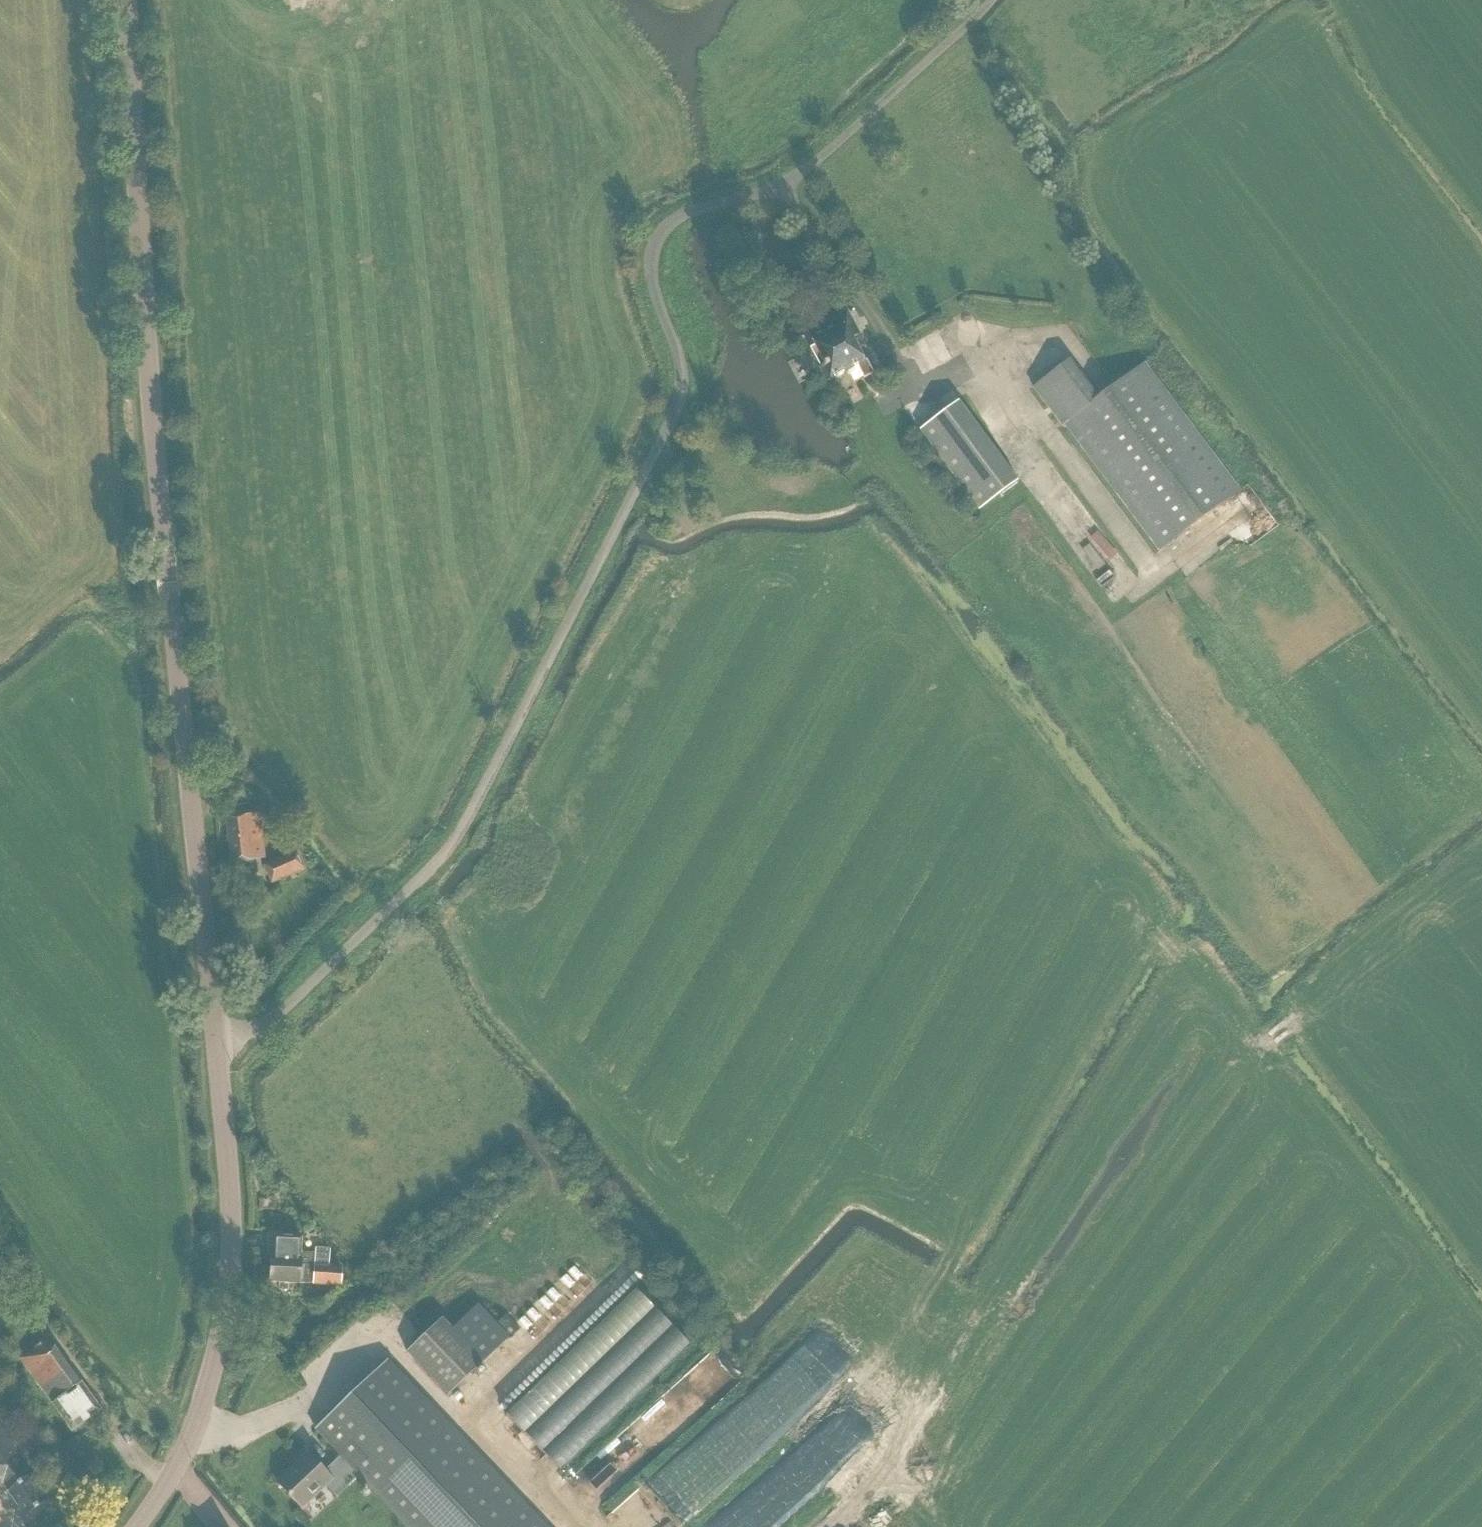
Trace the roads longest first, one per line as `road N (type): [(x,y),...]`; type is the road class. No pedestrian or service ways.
road 1 (unclassified): [(216,1041),(281,1013),(408,892),(466,822),(673,416),(680,367),(651,264),(662,228),(780,187),(805,170),(992,0)]
road 2 (tertiary): [(216,1041),(148,367),(126,0)]
road 3 (tertiary): [(138,1526),(194,1432),(228,1306),(216,1041)]

